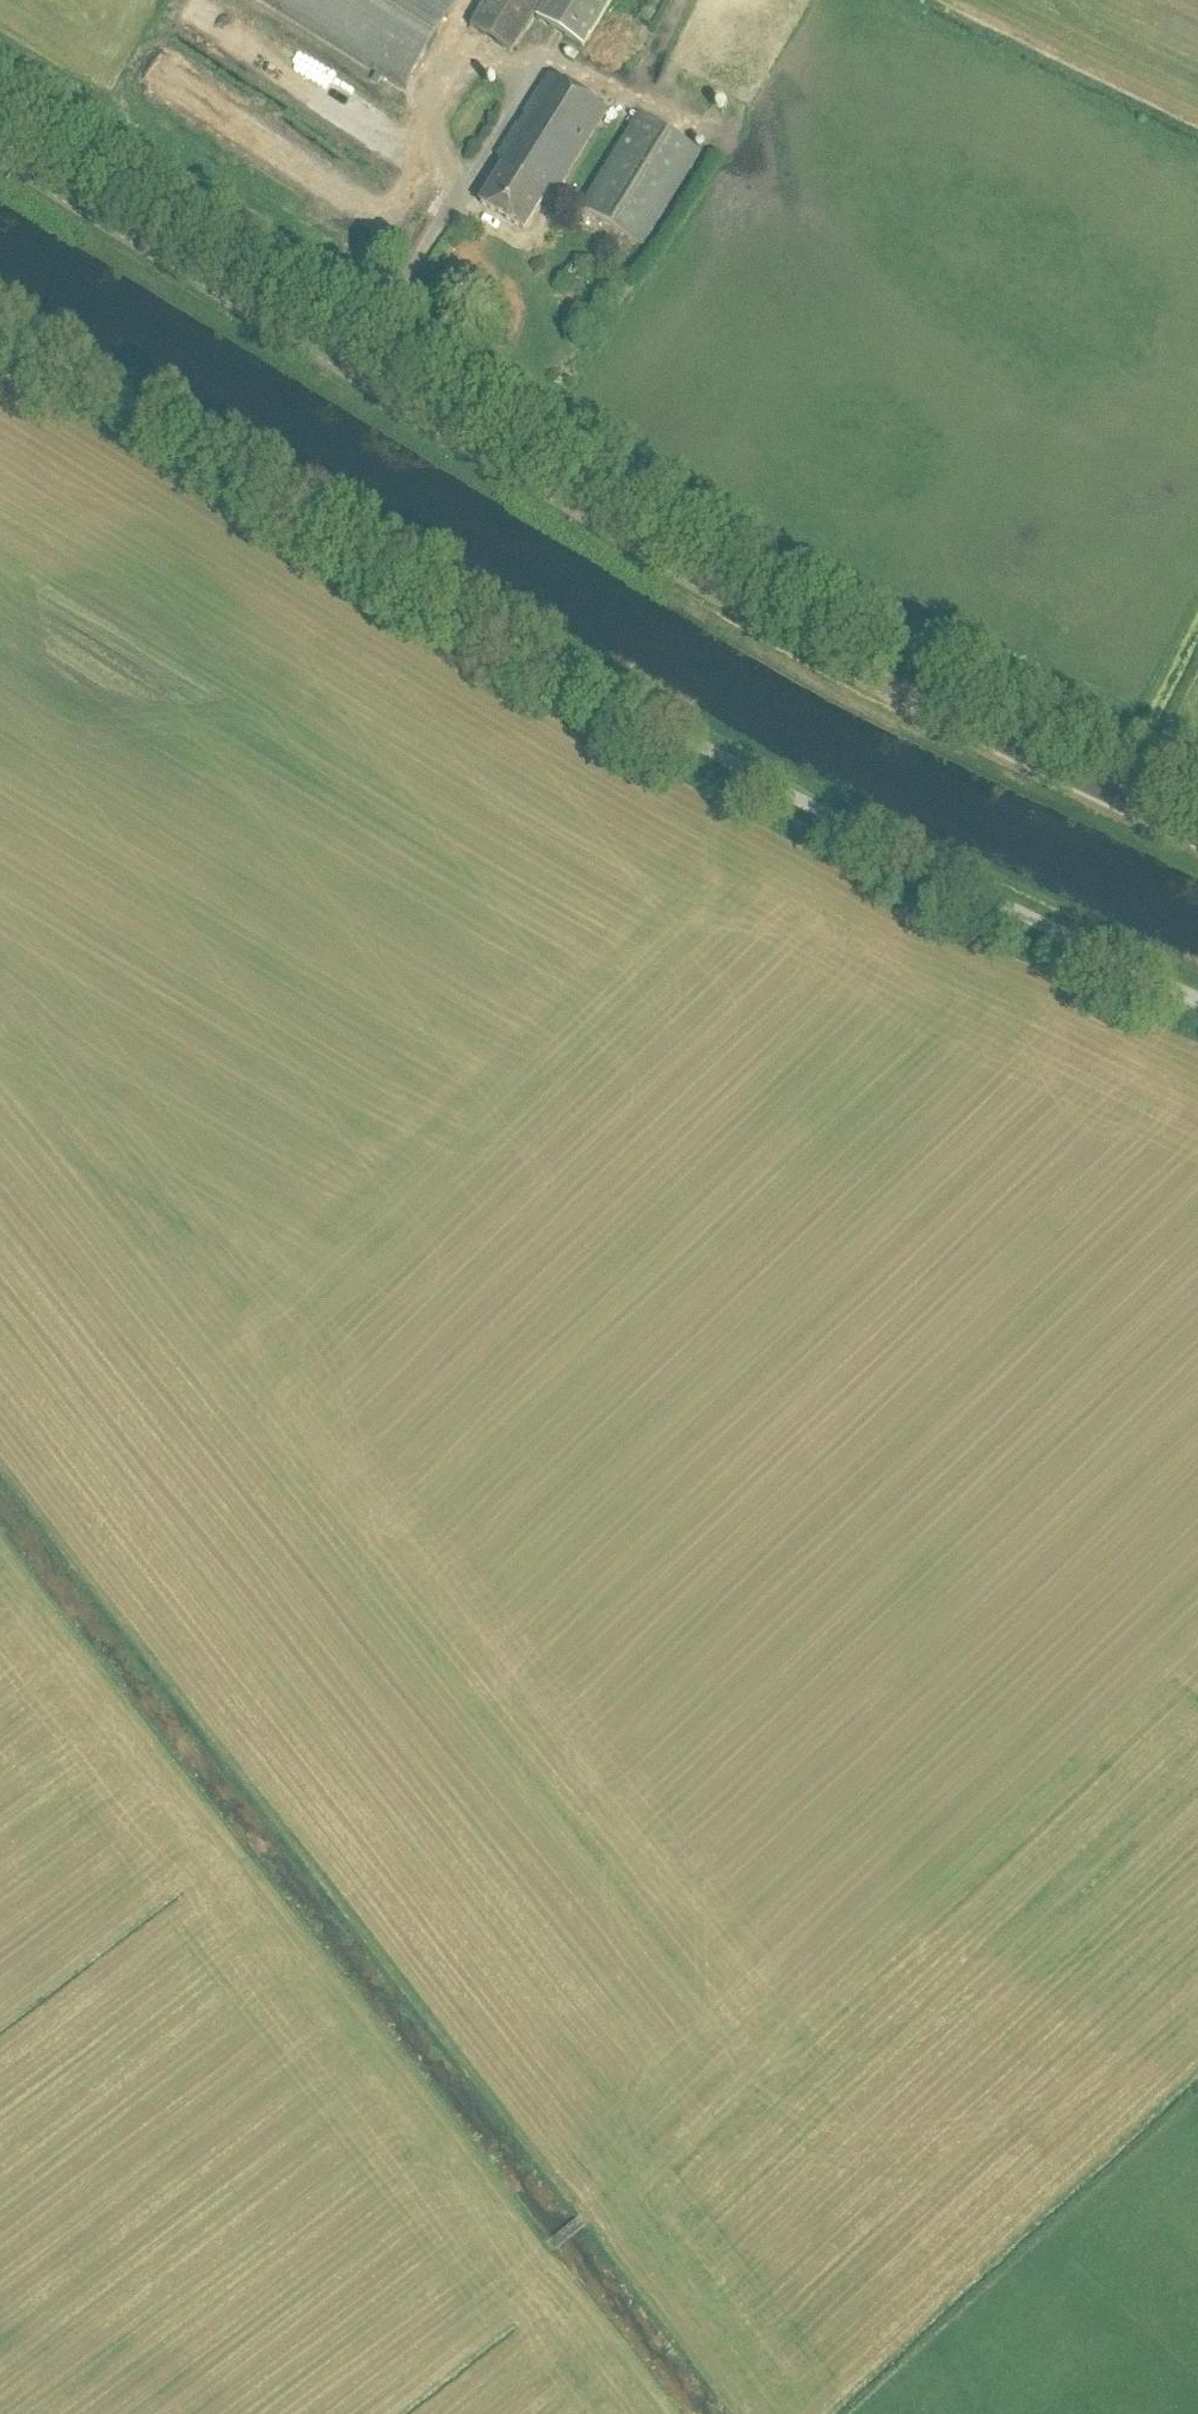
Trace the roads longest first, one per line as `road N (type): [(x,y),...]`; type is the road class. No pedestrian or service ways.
road 1 (tertiary): [(1197,835),(818,648),(0,153)]
road 2 (unclassified): [(1197,998),(742,770),(0,321)]

